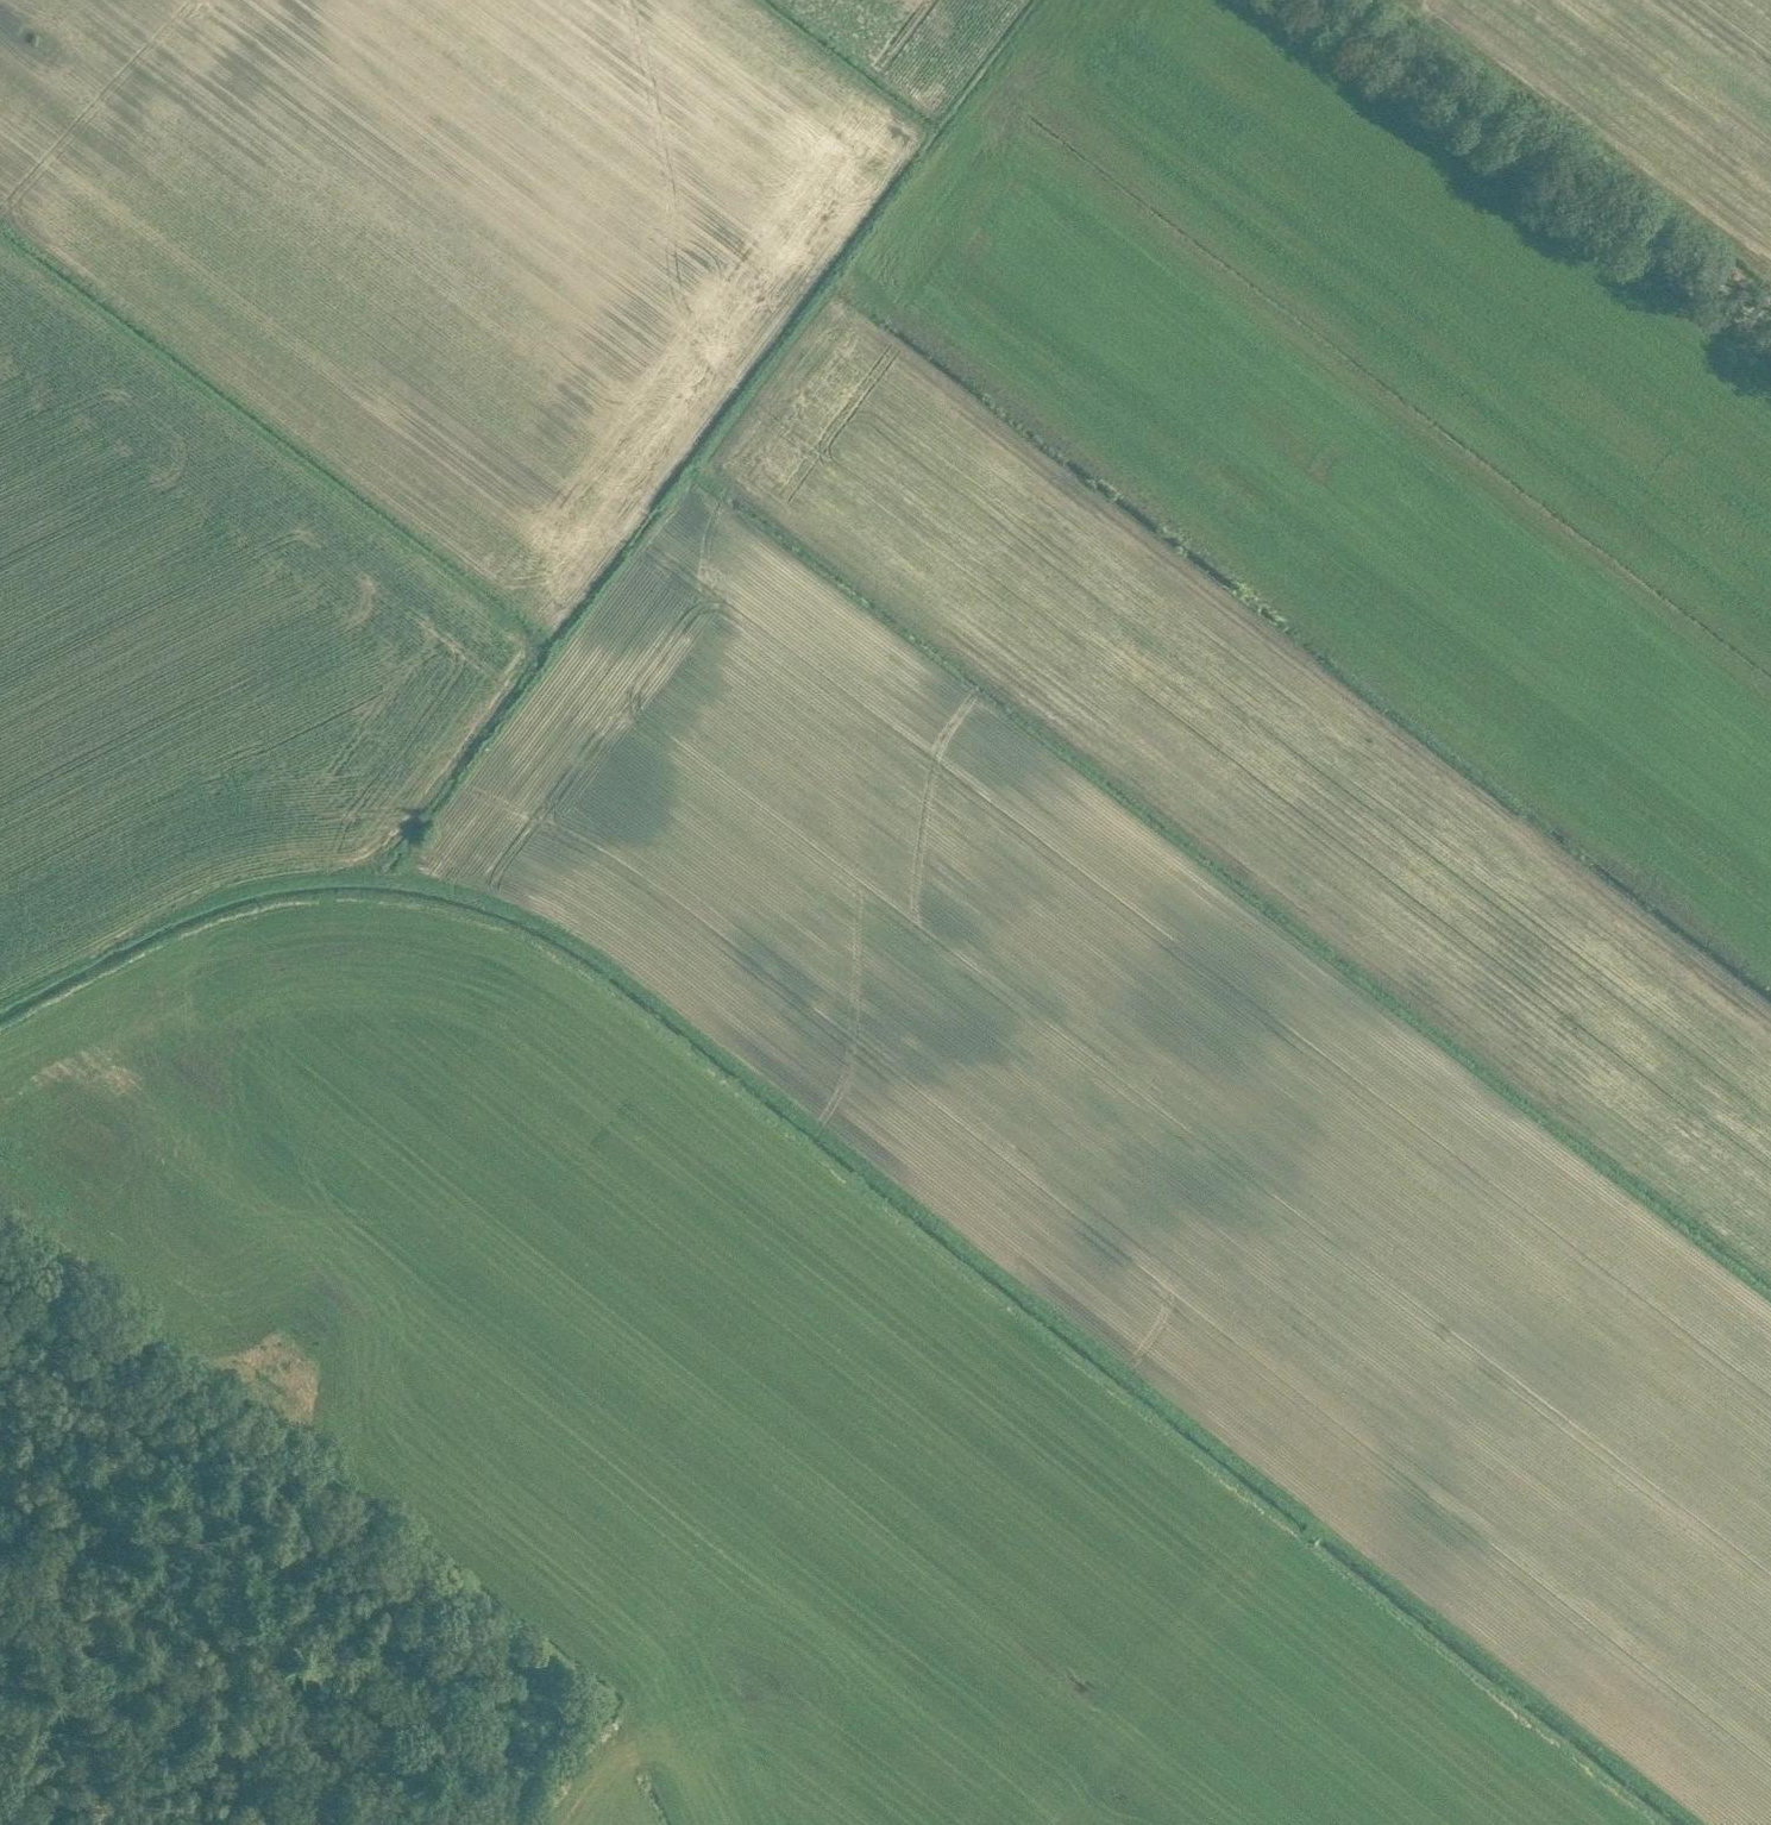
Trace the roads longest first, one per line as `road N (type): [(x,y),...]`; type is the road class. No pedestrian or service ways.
road 1 (track): [(1331,0),(1770,329)]

